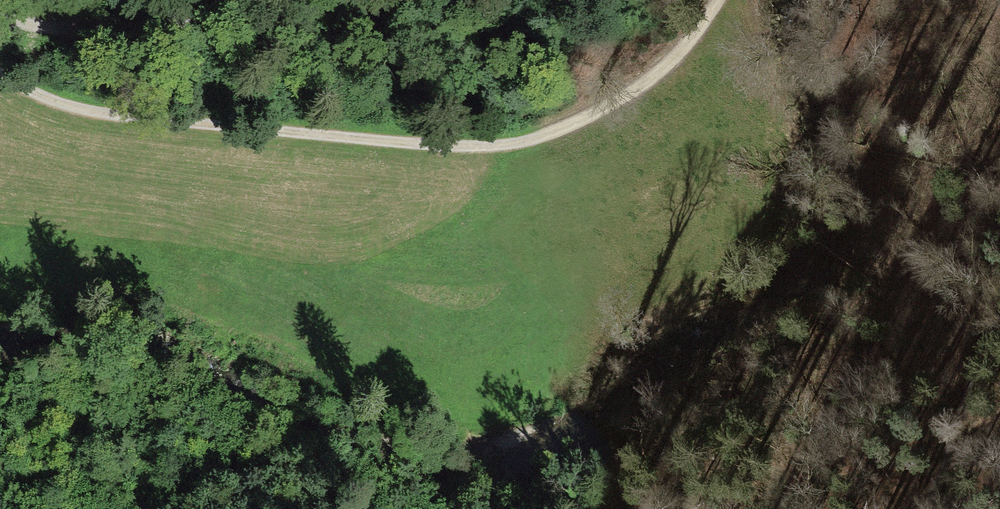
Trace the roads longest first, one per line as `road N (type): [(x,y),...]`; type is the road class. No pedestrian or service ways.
road 1 (track): [(0,71),(68,101),(126,111),(482,139),(589,112),(641,82),(717,0)]
road 2 (track): [(0,5),(86,27),(230,0)]
road 3 (track): [(916,508),(954,437),(999,302)]

